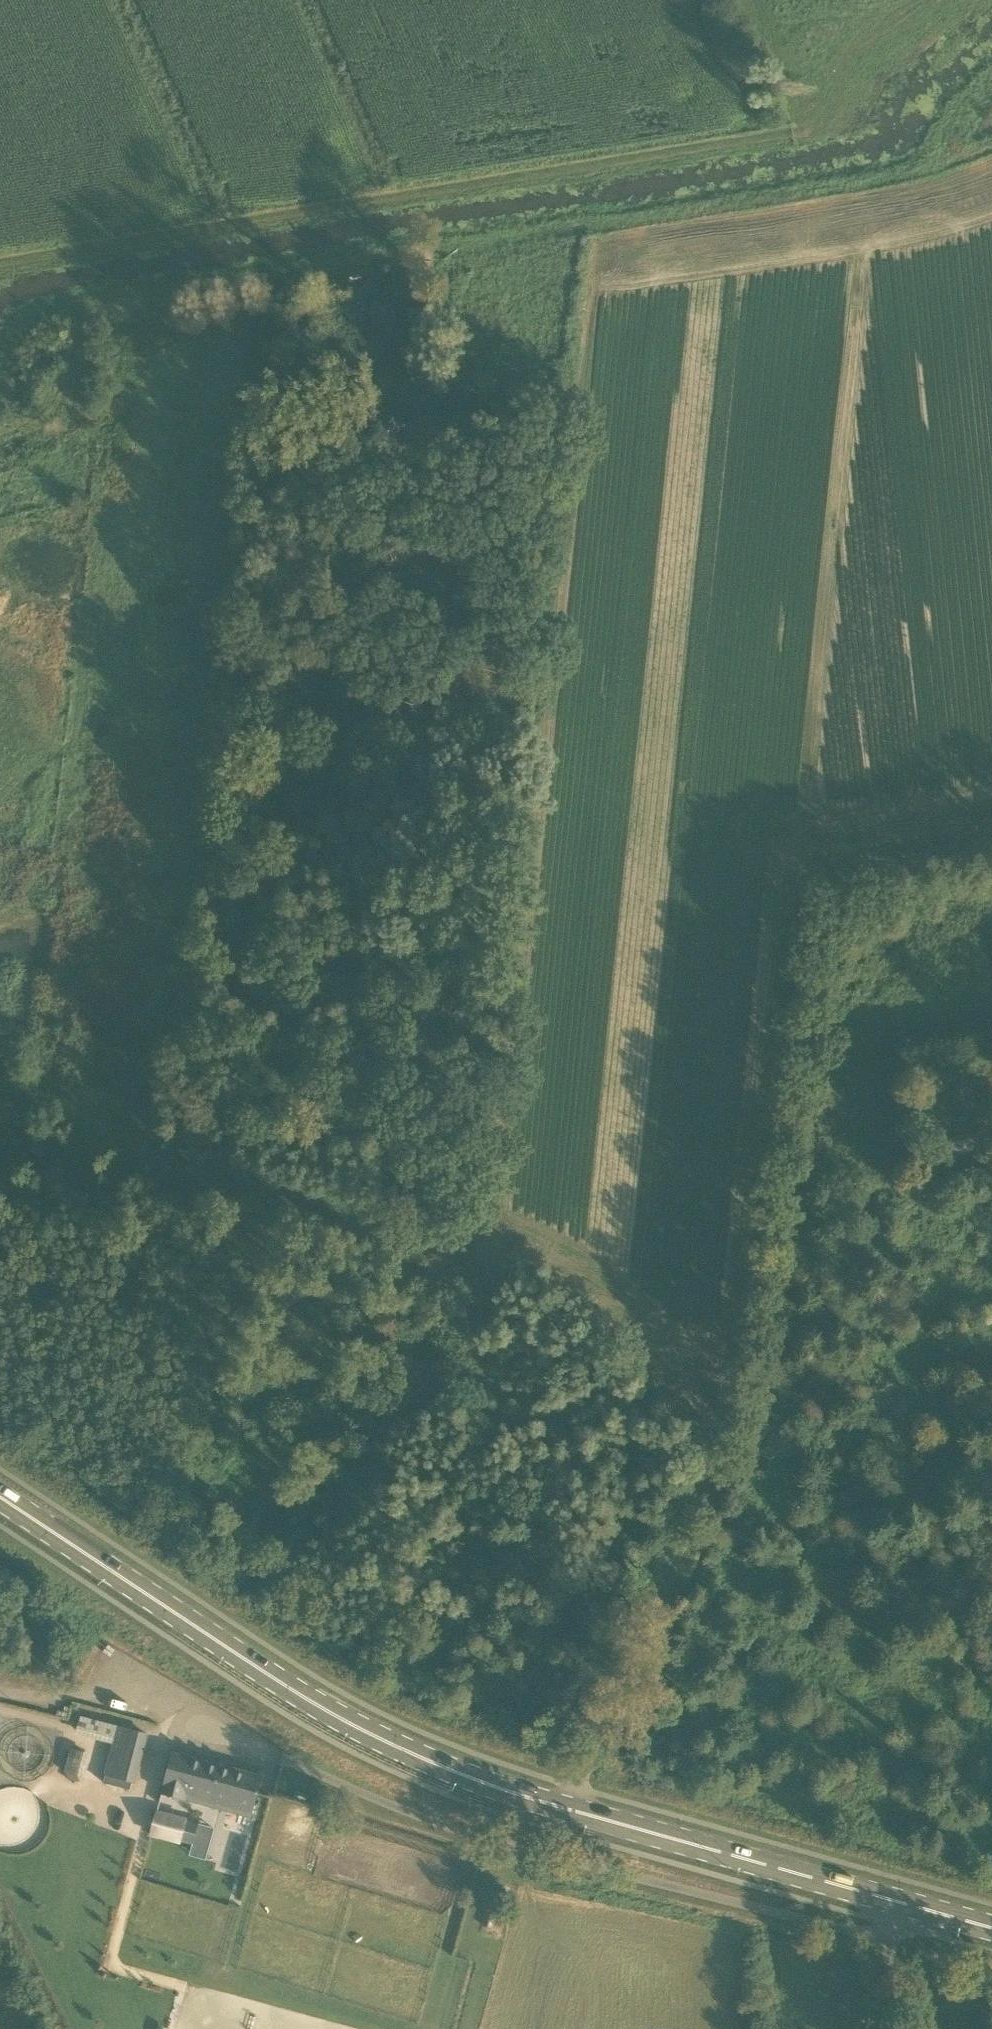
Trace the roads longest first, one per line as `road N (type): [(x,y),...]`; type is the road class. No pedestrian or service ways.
road 1 (primary): [(991,1928),(527,1798),(396,1747),(289,1690),(0,1496)]

